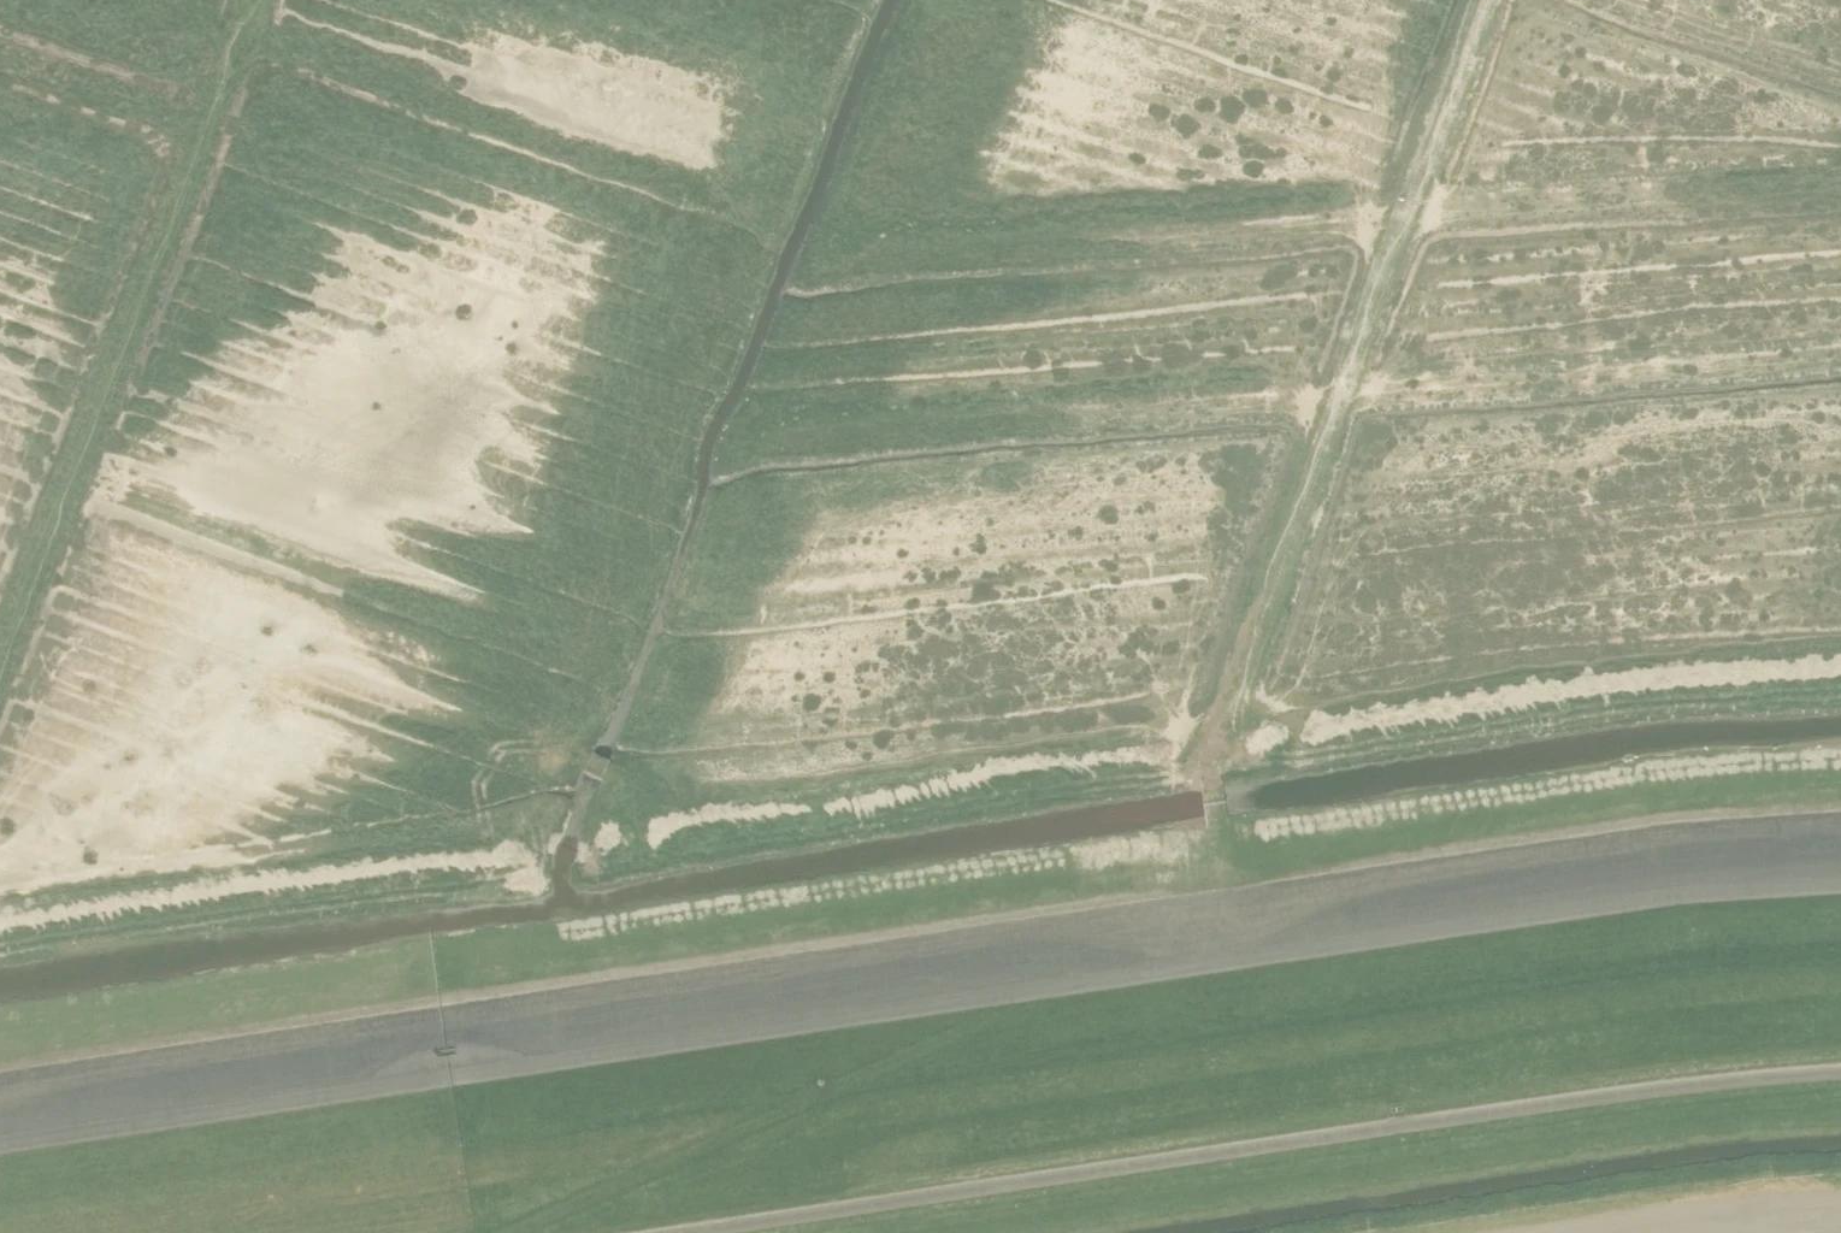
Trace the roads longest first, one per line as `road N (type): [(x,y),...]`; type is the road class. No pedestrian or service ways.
road 1 (track): [(0,1143),(1647,897),(1840,881)]
road 2 (track): [(505,1232),(1085,981)]

